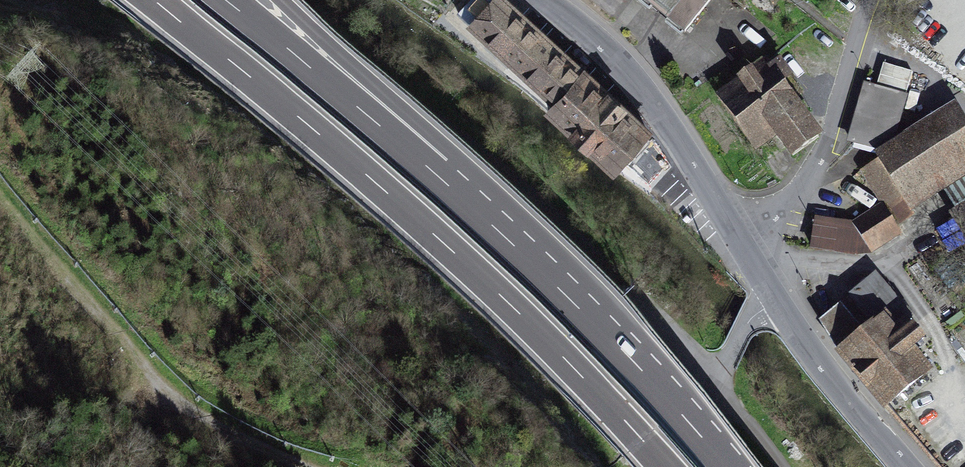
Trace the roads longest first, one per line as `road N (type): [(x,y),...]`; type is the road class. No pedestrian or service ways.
road 1 (motorway): [(153,0),(400,201),(555,346),(666,466)]
road 2 (track): [(308,466),(173,397),(0,191)]
road 3 (motorway): [(521,249),(228,0)]
road 4 (motorway): [(521,249),(282,0)]
road 5 (unclassified): [(734,233),(649,99),(543,0)]
road 6 (motorway): [(729,466),(521,249)]
road 7 (residential): [(734,233),(778,210),(818,168),(869,0)]
road 8 (unclassified): [(903,466),(775,303)]
road 9 (unclassified): [(775,303),(752,319),(720,364),(691,466)]

